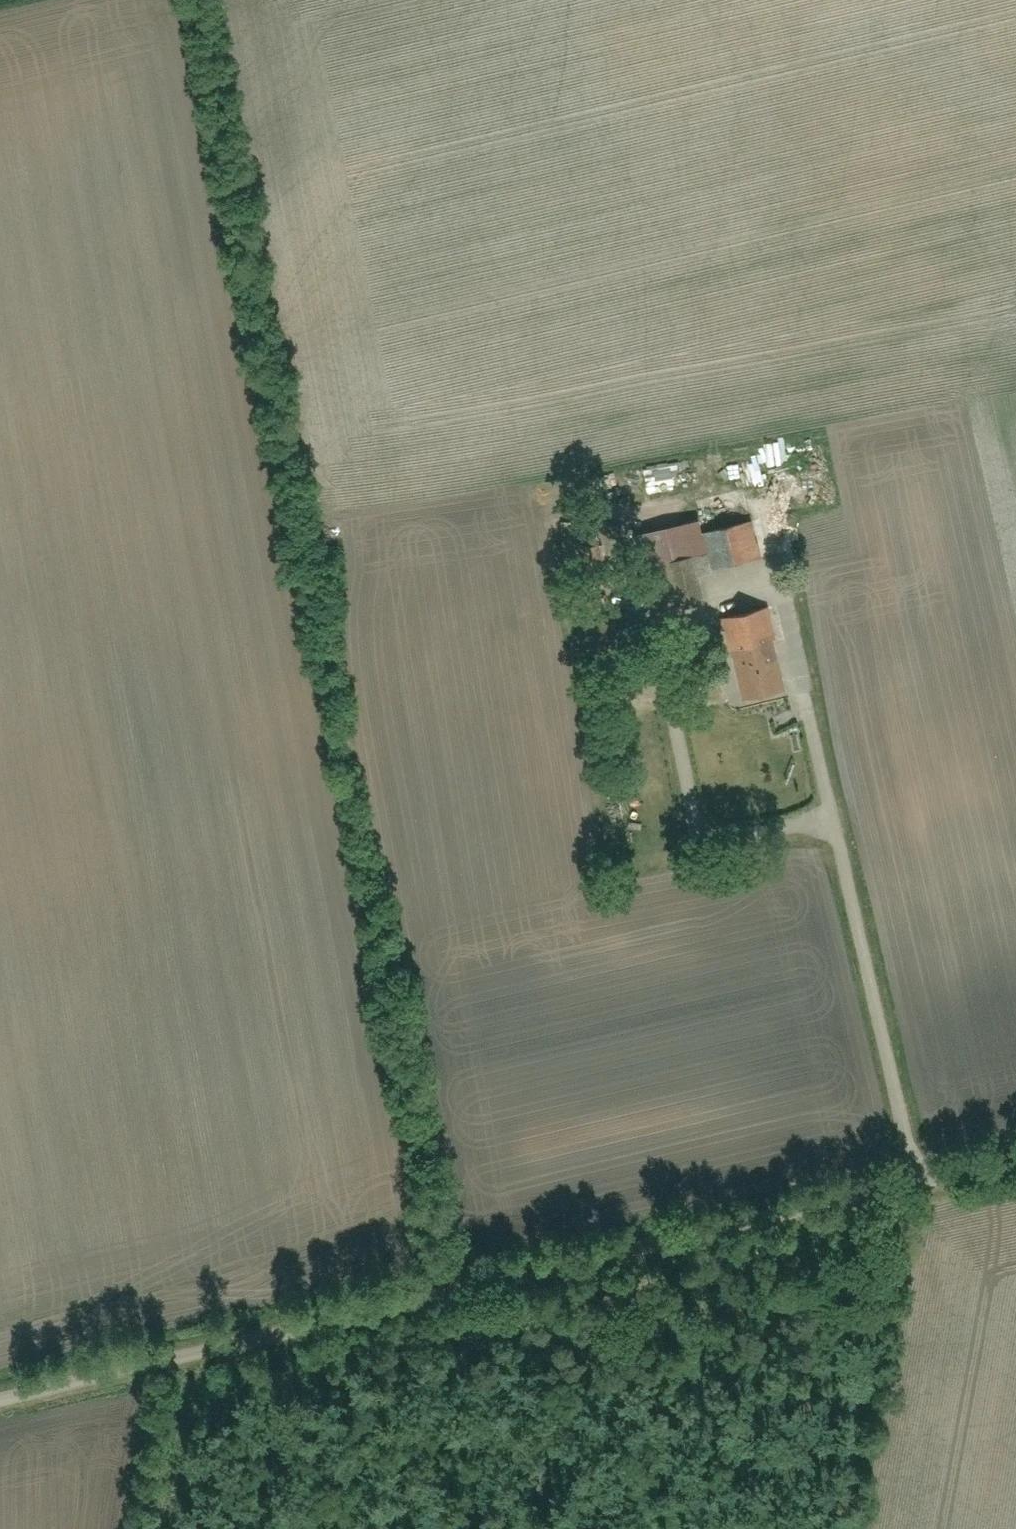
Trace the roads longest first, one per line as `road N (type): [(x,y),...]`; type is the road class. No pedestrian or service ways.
road 1 (unclassified): [(1015,1163),(0,1409)]

